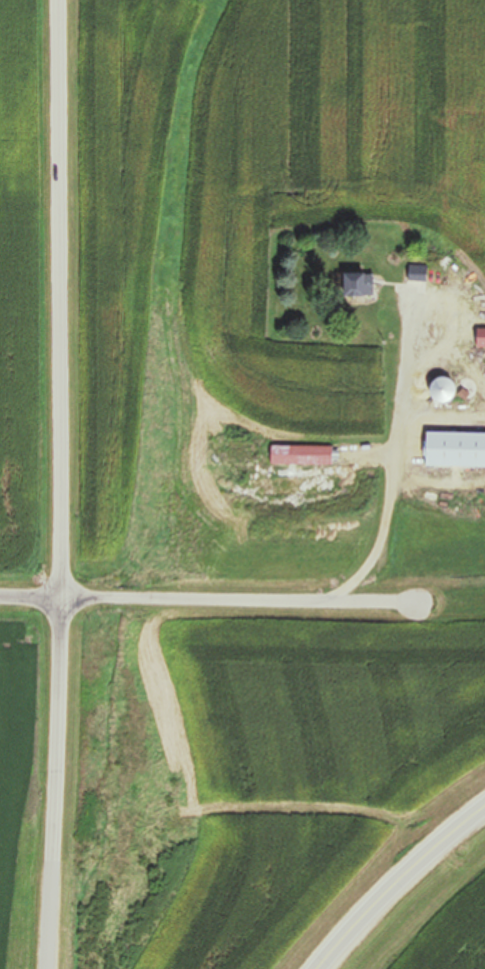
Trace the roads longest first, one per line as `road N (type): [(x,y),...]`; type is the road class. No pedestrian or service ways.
road 1 (residential): [(53,968),(59,599),(51,0)]
road 2 (residential): [(484,602),(0,598)]
road 3 (primary): [(317,968),(426,857),(484,809)]

